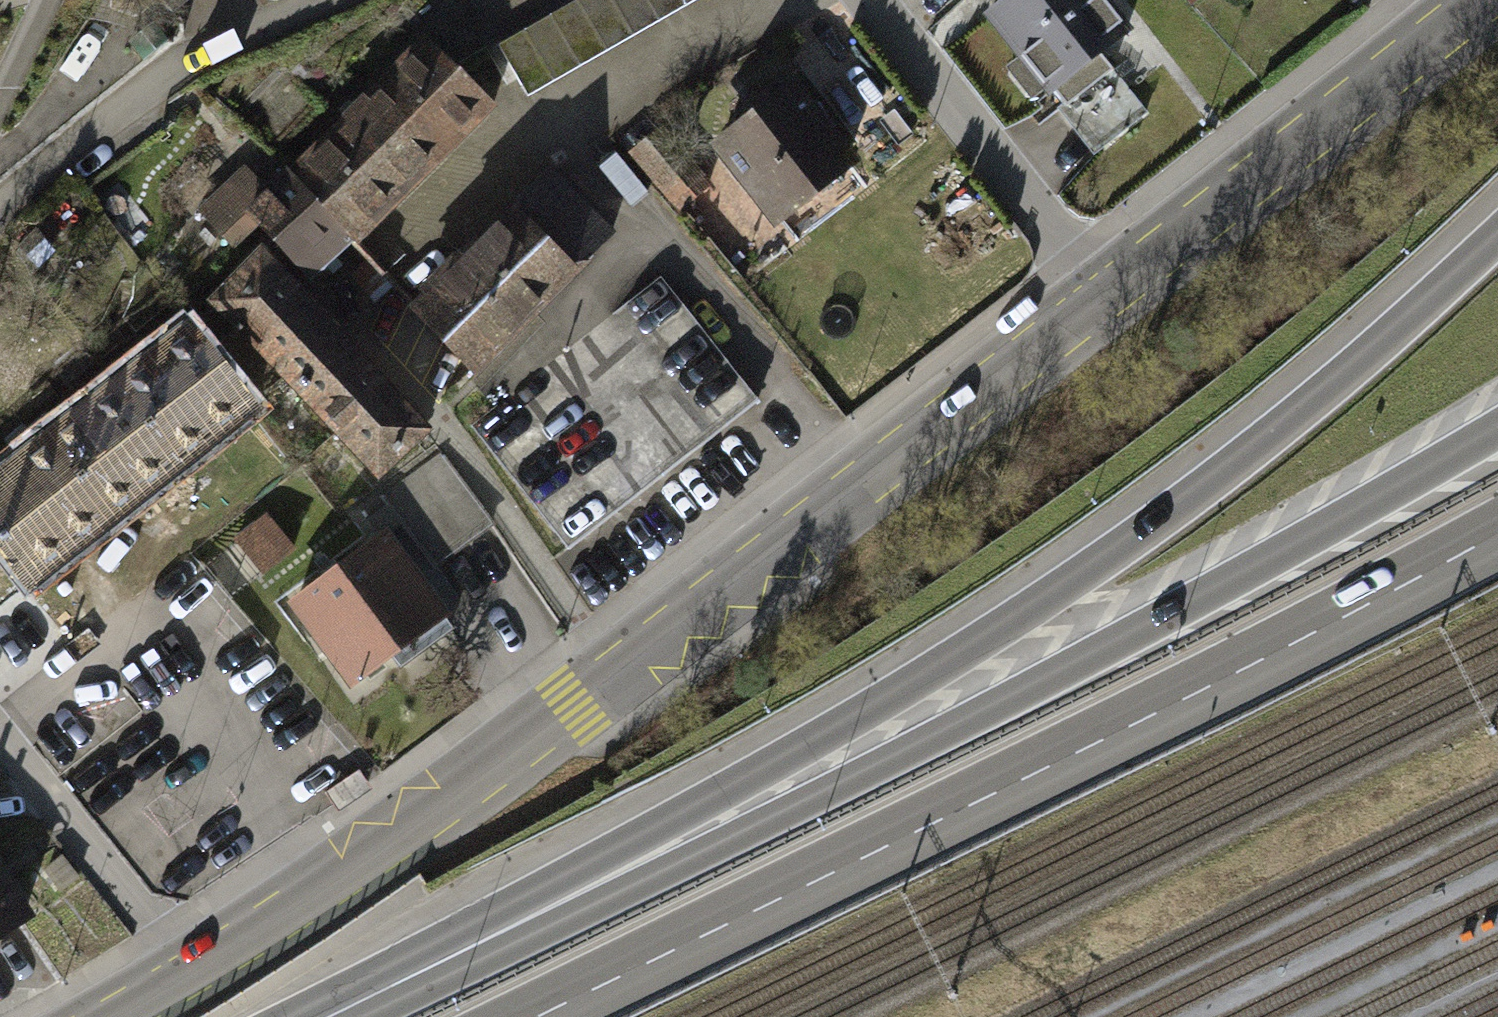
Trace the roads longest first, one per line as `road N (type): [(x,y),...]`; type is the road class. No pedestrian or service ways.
road 1 (trunk): [(1497,229),(1219,471),(1100,561),(352,1016)]
road 2 (trunk): [(1497,431),(1293,552),(369,1016)]
road 3 (primary): [(1101,300),(576,709),(191,976)]
road 4 (trunk): [(495,1016),(1034,756),(1497,512)]
road 5 (primary): [(1480,0),(1101,300)]
road 6 (residential): [(0,227),(212,58),(349,0)]
road 7 (residential): [(877,0),(1101,300)]
road 8 (residential): [(0,734),(191,976)]

